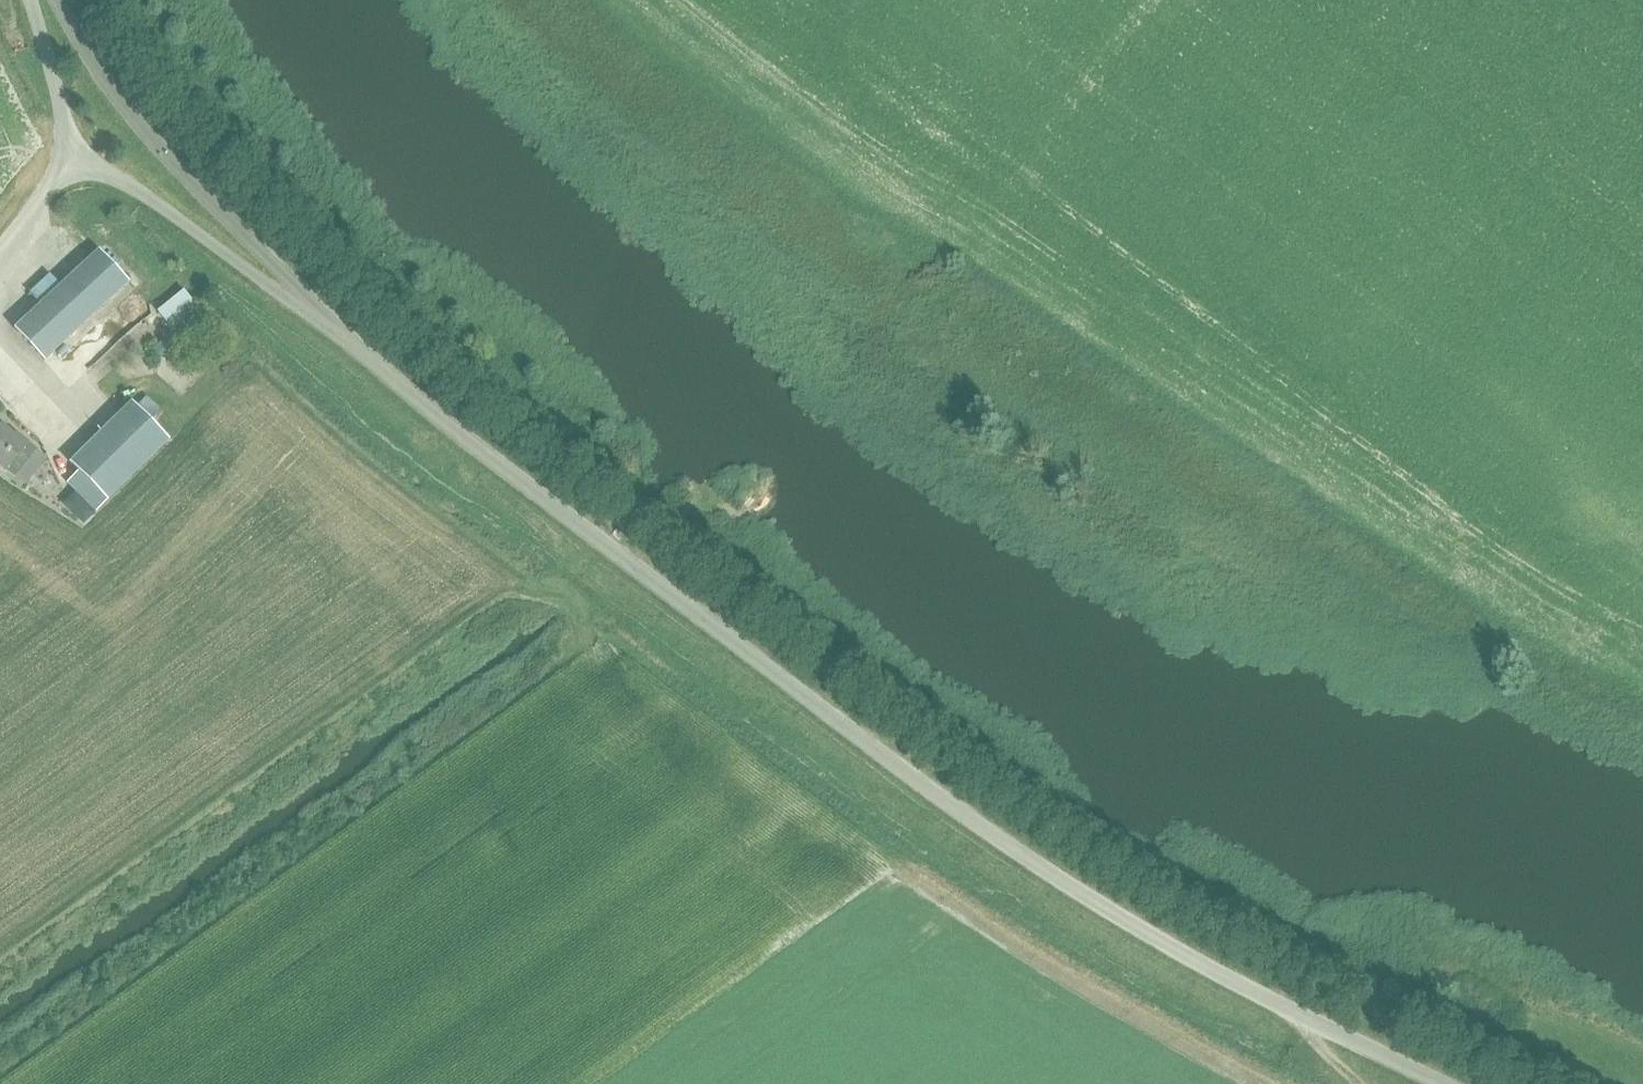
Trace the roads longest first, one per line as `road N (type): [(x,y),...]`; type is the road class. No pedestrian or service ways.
road 1 (unclassified): [(1444,1083),(1045,880),(461,436),(335,327)]
road 2 (unclassified): [(335,327),(172,164),(57,0)]
road 3 (unclassified): [(73,163),(335,327)]
road 4 (unclassified): [(32,0),(73,163)]

